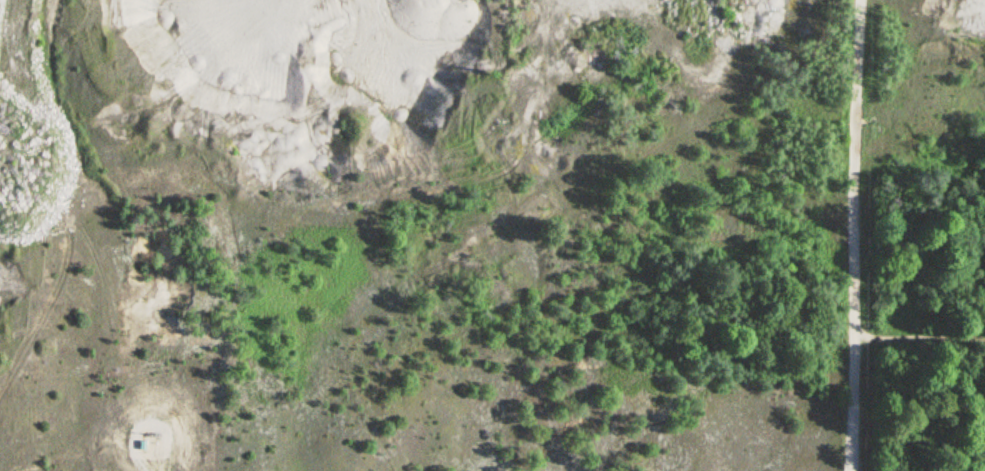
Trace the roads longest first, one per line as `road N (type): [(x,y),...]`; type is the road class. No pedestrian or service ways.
road 1 (residential): [(859,0),(852,470)]

